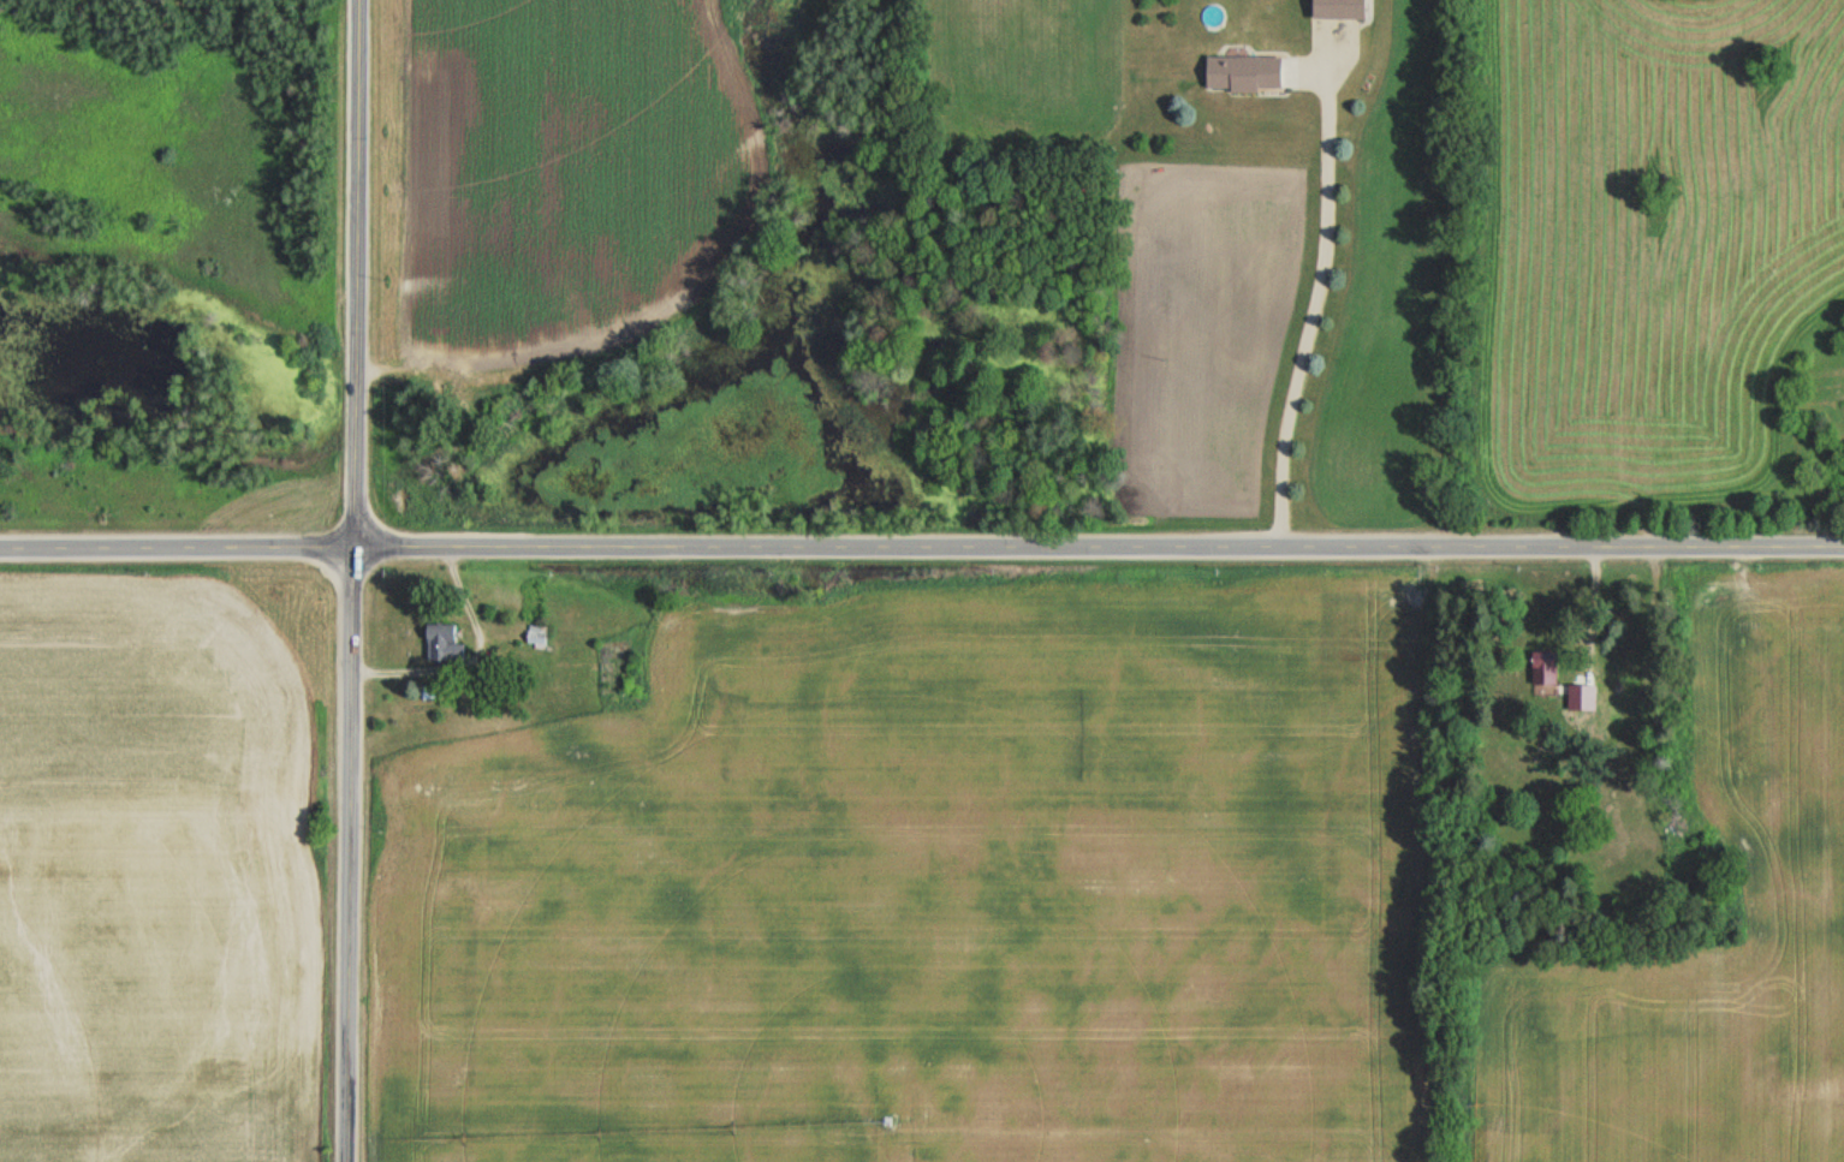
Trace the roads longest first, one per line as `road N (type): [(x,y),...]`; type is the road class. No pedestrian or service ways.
road 1 (tertiary): [(1843,539),(0,545)]
road 2 (residential): [(350,1161),(358,0)]

